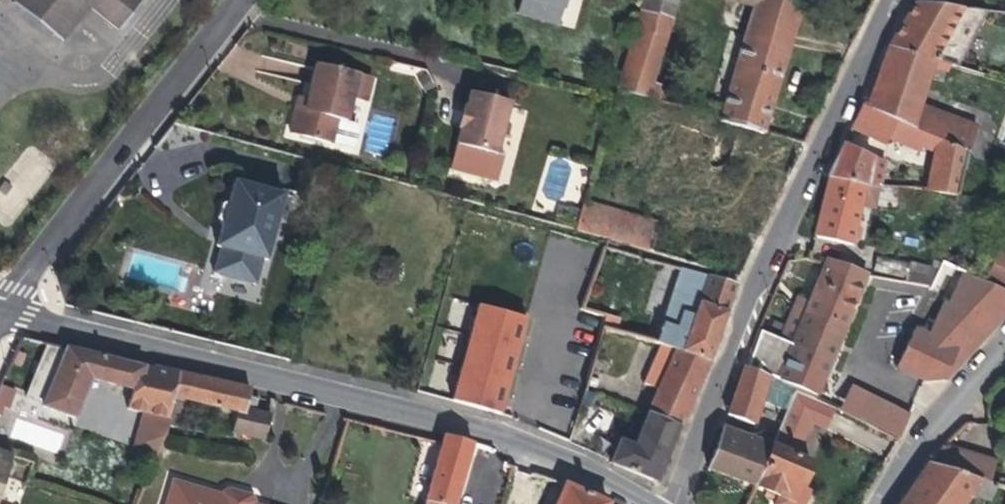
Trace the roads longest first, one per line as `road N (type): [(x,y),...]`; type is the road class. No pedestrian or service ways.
road 1 (residential): [(1,307),(483,430),(641,503)]
road 2 (residential): [(673,503),(762,271),(890,0)]
road 3 (residential): [(234,0),(30,250),(1,307)]
road 4 (residential): [(880,503),(920,437),(1004,351)]

